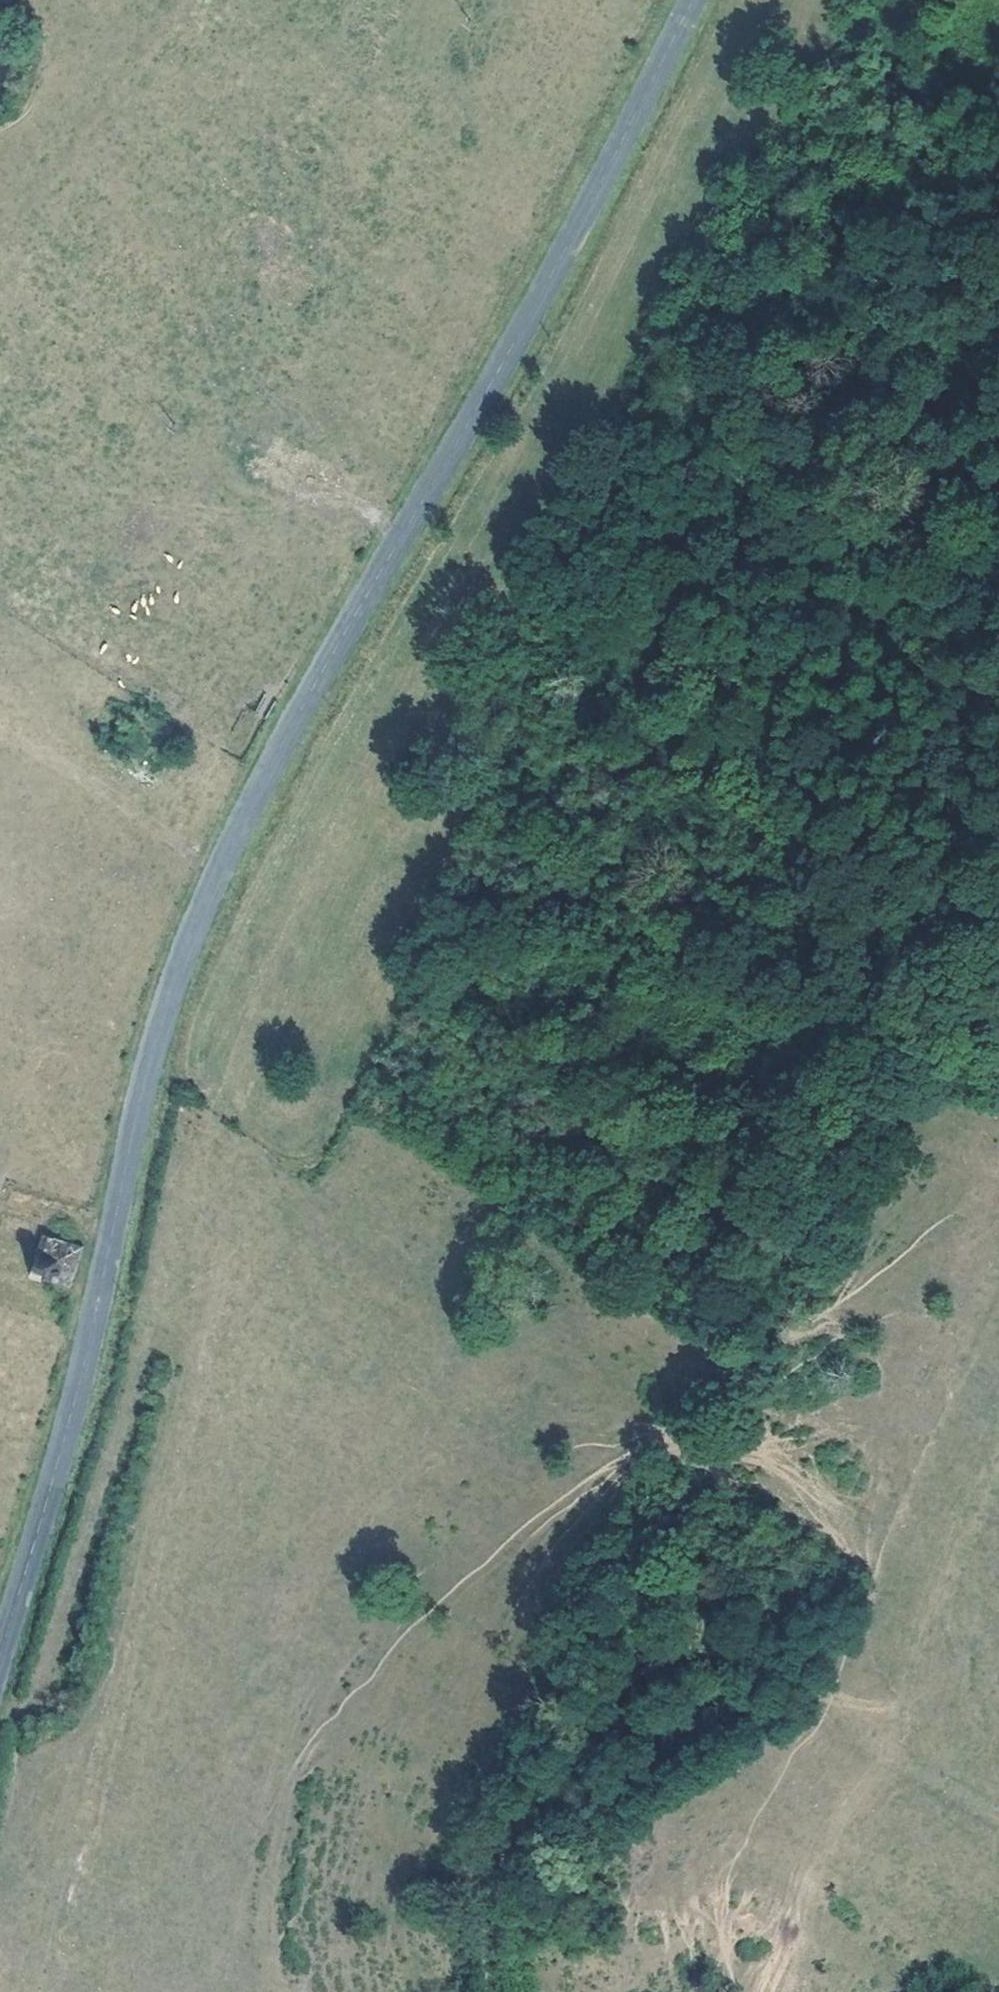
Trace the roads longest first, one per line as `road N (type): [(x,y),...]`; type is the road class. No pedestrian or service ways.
road 1 (tertiary): [(0,1682),(71,1442),(153,1068),(207,915),(306,716),(608,187),(701,0)]
road 2 (track): [(488,1991),(481,1948),(531,1813),(669,1654)]

